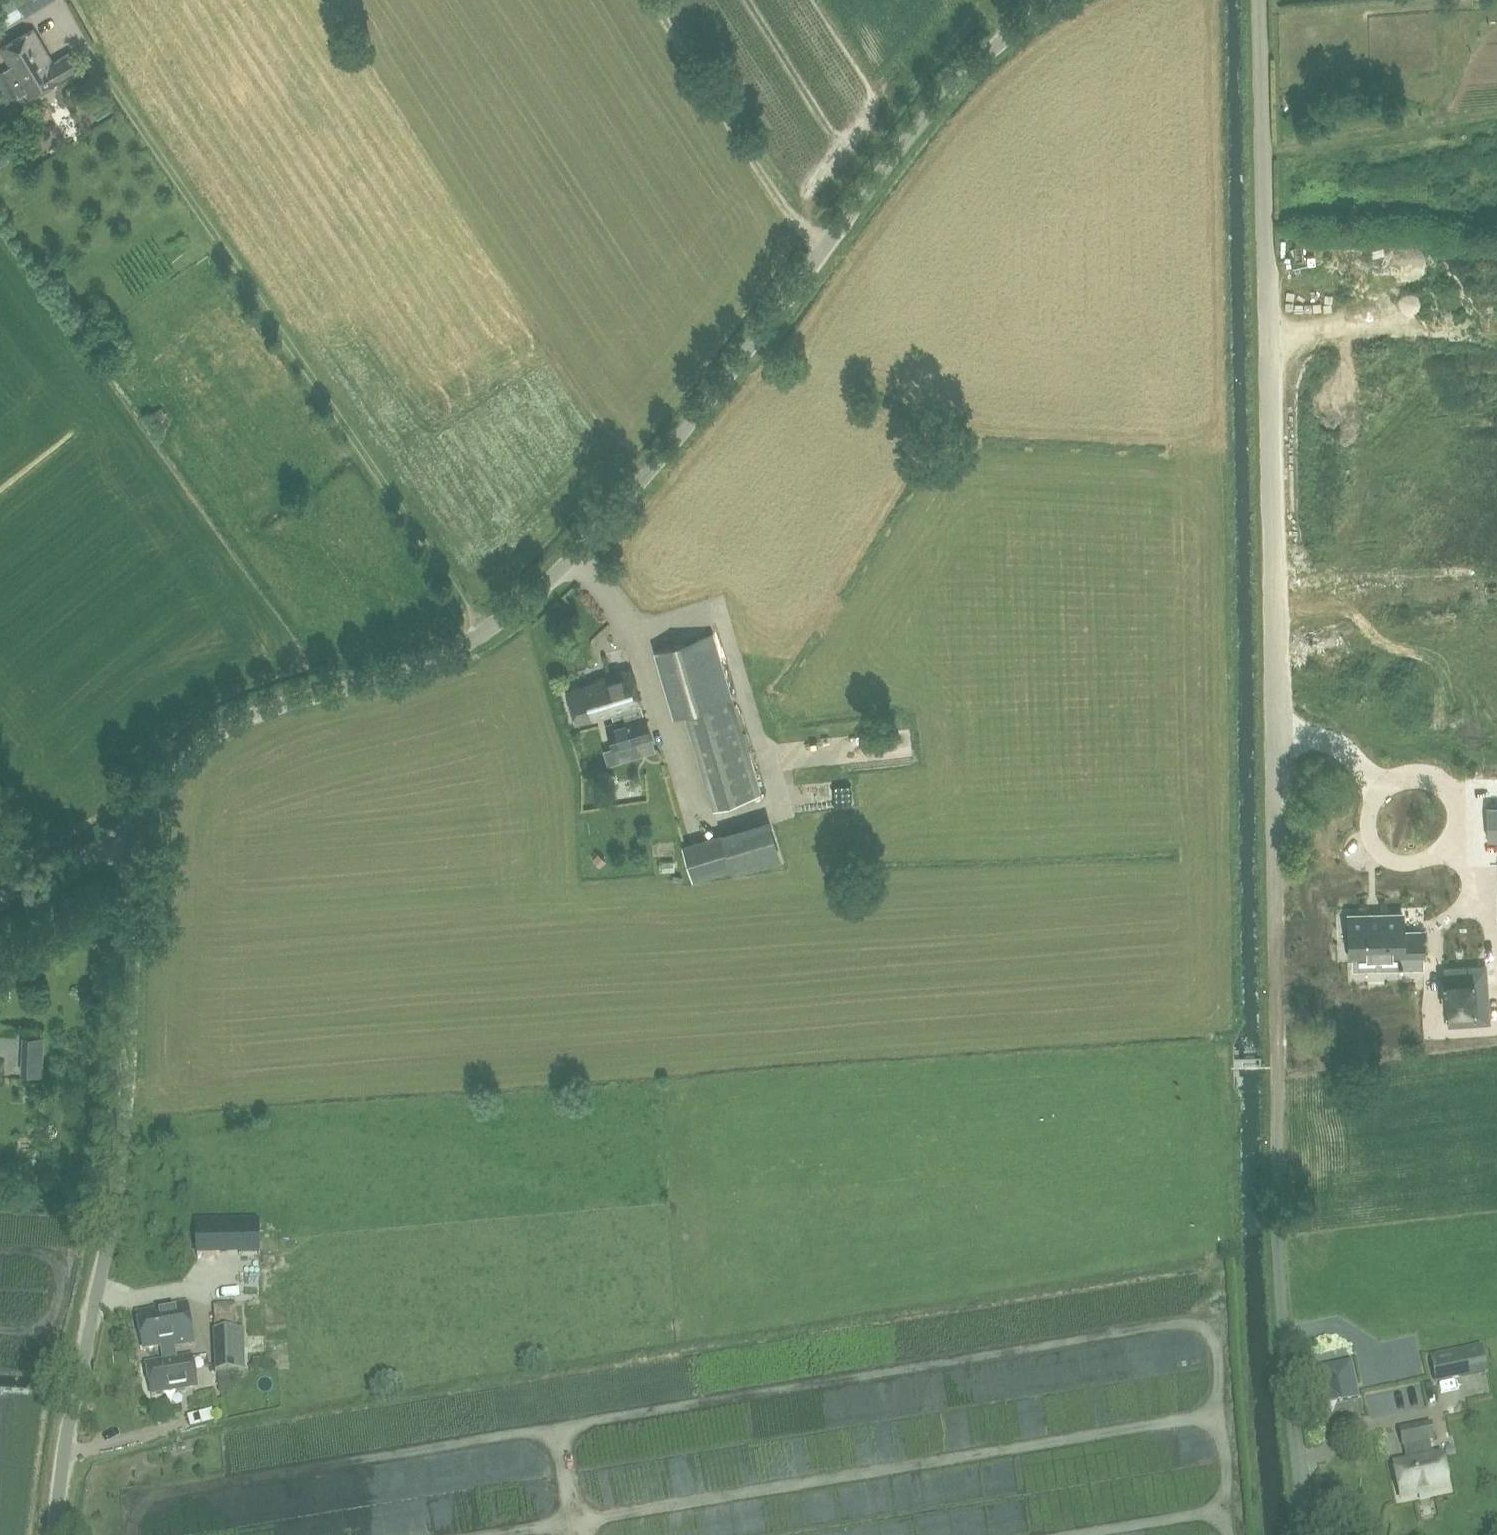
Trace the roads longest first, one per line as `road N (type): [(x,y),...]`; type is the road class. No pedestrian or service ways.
road 1 (unclassified): [(1260,0),(1276,1204),(1306,1534)]
road 2 (tertiary): [(135,845),(170,777),(218,732),(422,664),(543,587),(691,424),(940,102),(1000,42),(1059,0)]
road 3 (tertiary): [(52,1534),(122,1145),(135,845)]
road 4 (unclassified): [(0,898),(94,854),(135,845)]

